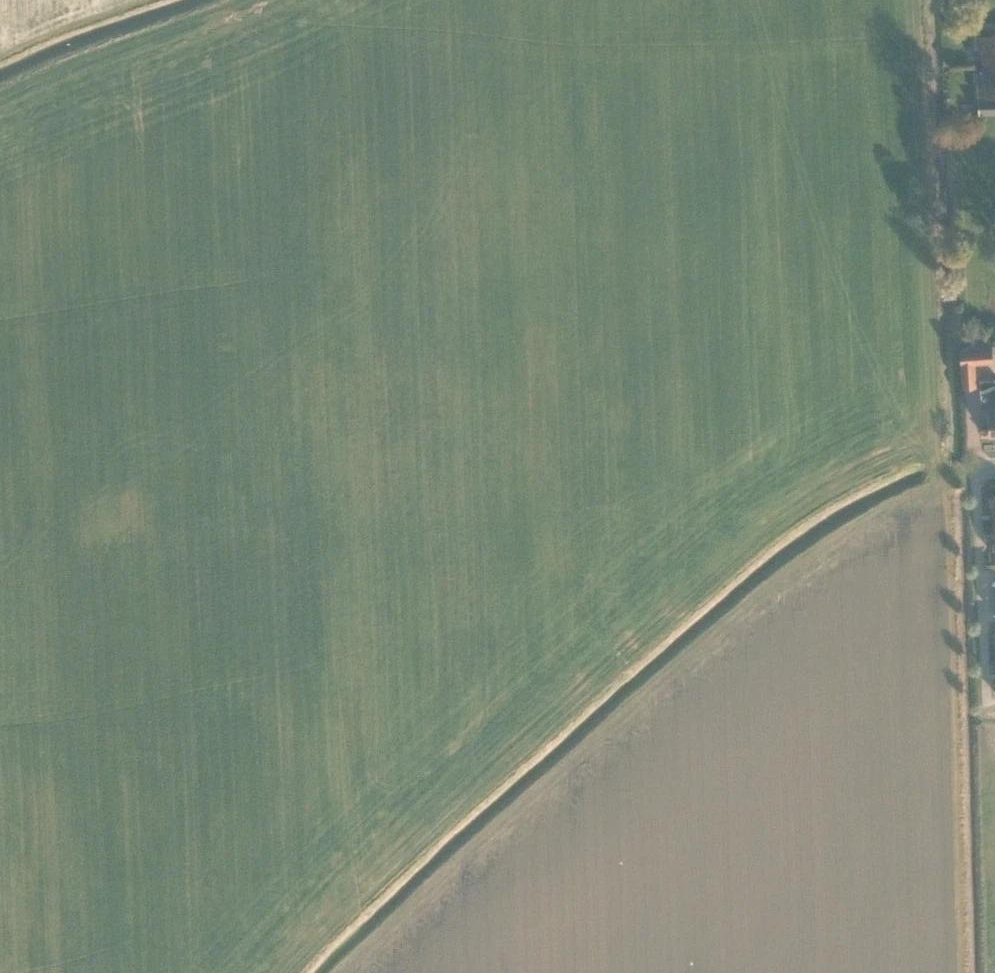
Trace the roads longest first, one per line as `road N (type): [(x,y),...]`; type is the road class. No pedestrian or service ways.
road 1 (residential): [(989,696),(978,467),(994,464)]

